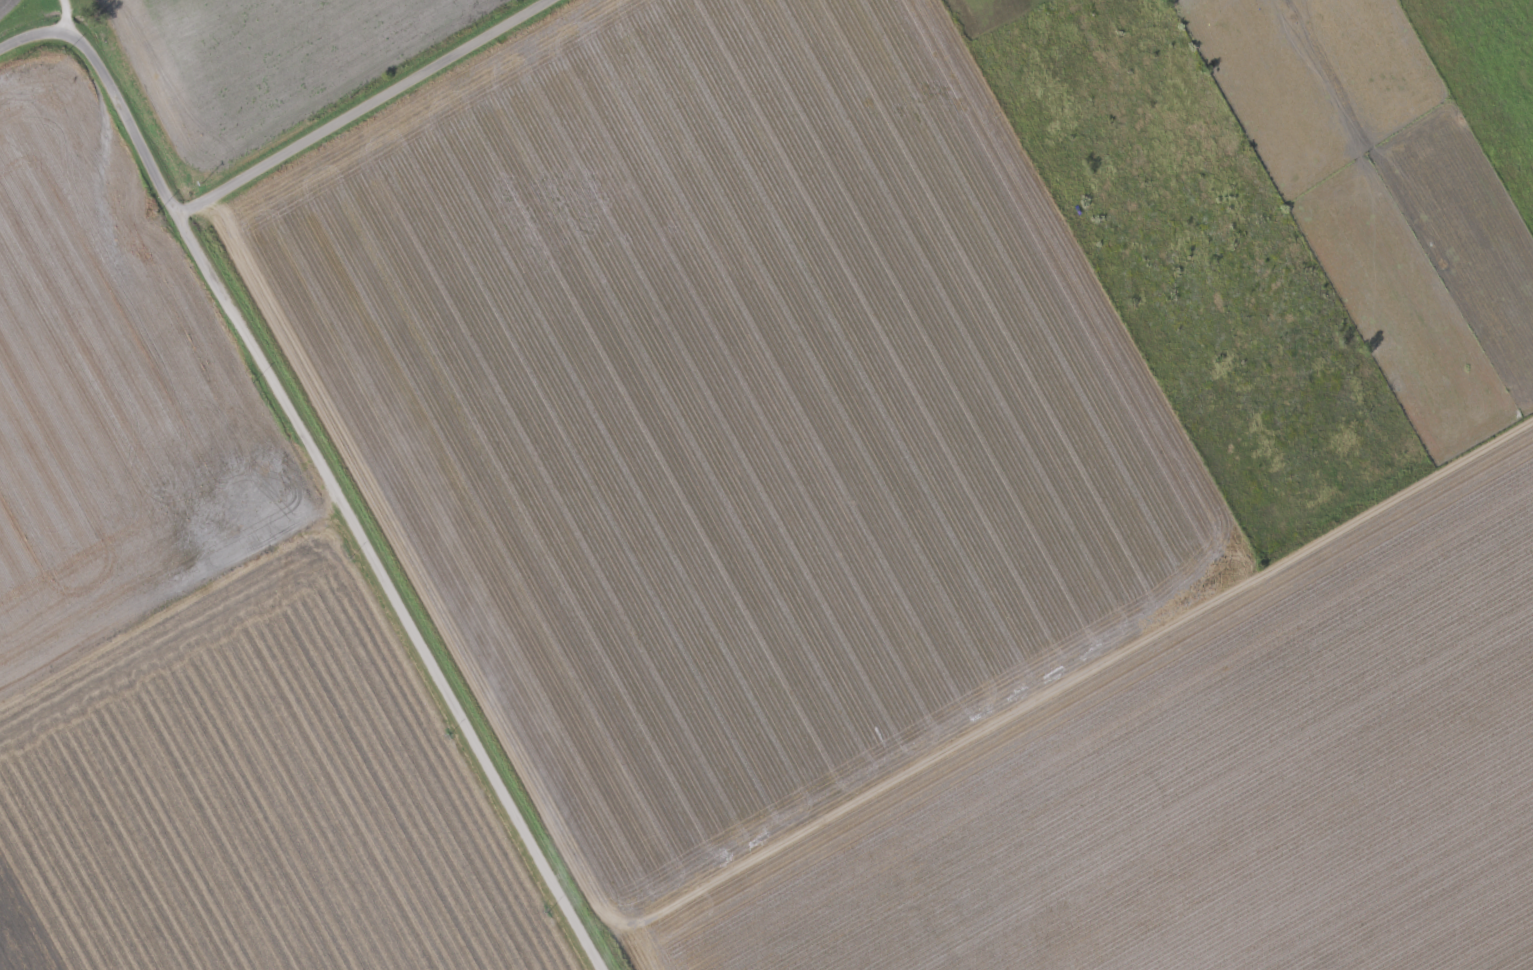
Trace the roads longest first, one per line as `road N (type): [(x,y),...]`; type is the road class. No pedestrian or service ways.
road 1 (residential): [(606,969),(198,248),(80,19)]
road 2 (residential): [(180,214),(547,0)]

